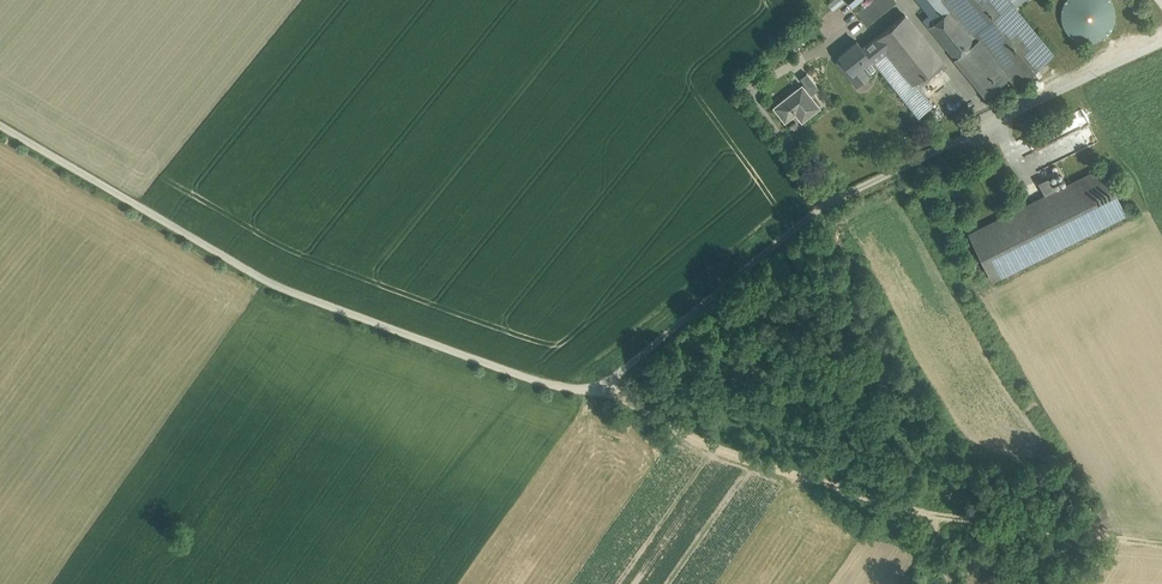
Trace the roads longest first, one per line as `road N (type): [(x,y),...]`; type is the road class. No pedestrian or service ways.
road 1 (unclassified): [(1161,41),(840,196),(606,385),(584,390),(518,376),(274,283),(0,123)]

